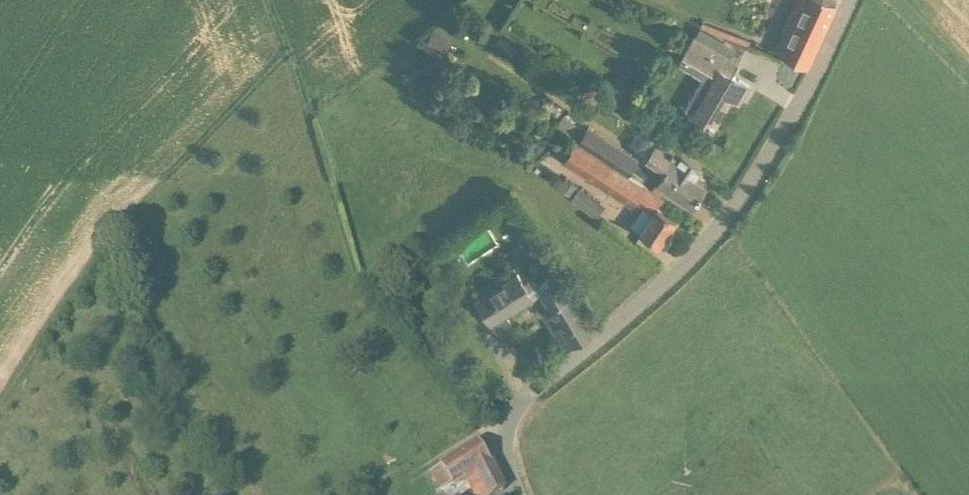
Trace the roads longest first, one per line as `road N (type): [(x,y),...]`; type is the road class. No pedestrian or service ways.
road 1 (unclassified): [(520,494),(506,447),(513,415),(695,249),(856,0)]

